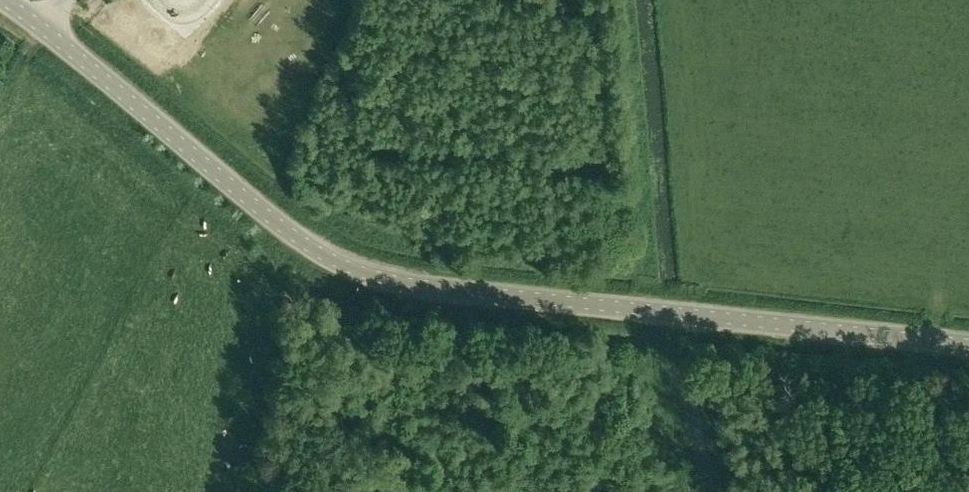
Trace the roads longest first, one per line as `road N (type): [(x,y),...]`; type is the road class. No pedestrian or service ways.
road 1 (tertiary): [(968,345),(361,273),(287,230),(5,0)]
road 2 (track): [(684,314),(739,491)]

